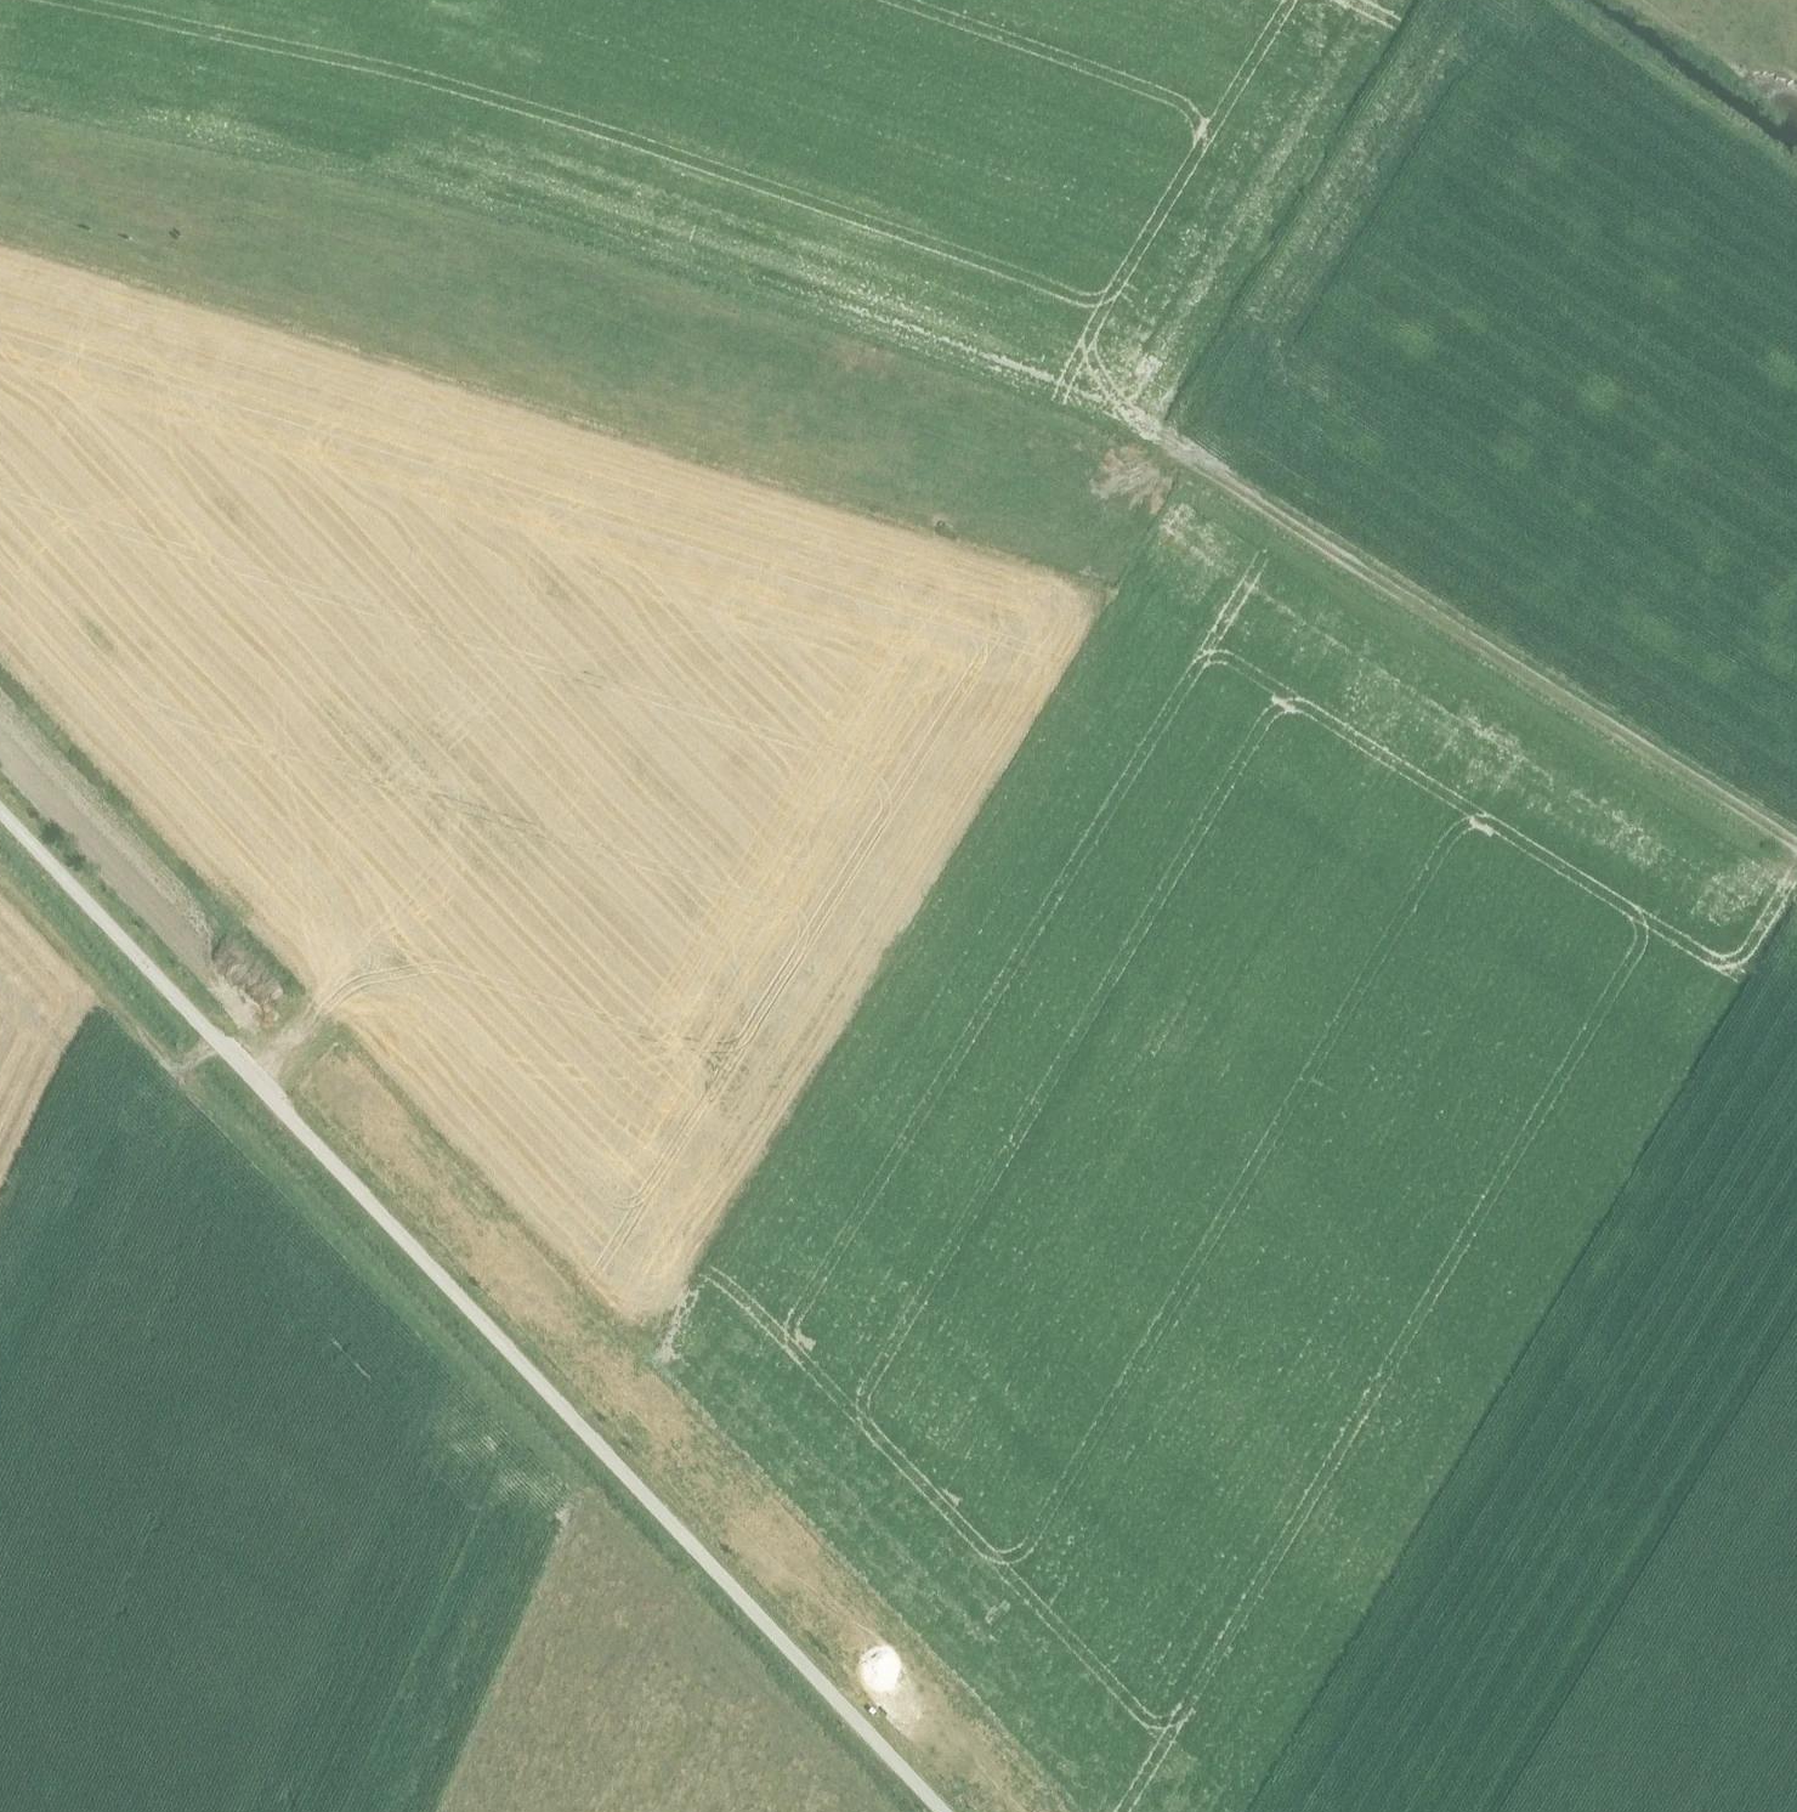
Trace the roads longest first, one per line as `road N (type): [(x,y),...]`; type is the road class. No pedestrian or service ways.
road 1 (unclassified): [(0,811),(948,1811)]

